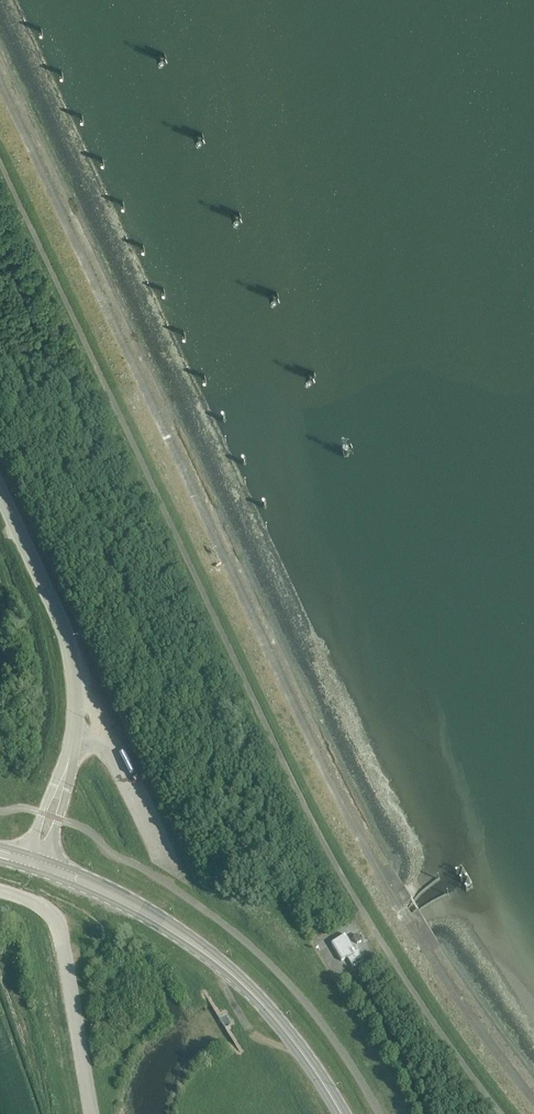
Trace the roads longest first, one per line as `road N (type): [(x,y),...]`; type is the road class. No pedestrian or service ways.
road 1 (primary): [(342,1113),(295,1041),(204,951),(107,890),(33,860)]
road 2 (unclassified): [(33,860),(76,736),(76,669),(0,495)]
road 3 (unclassified): [(92,1113),(56,923),(38,903),(0,891)]

